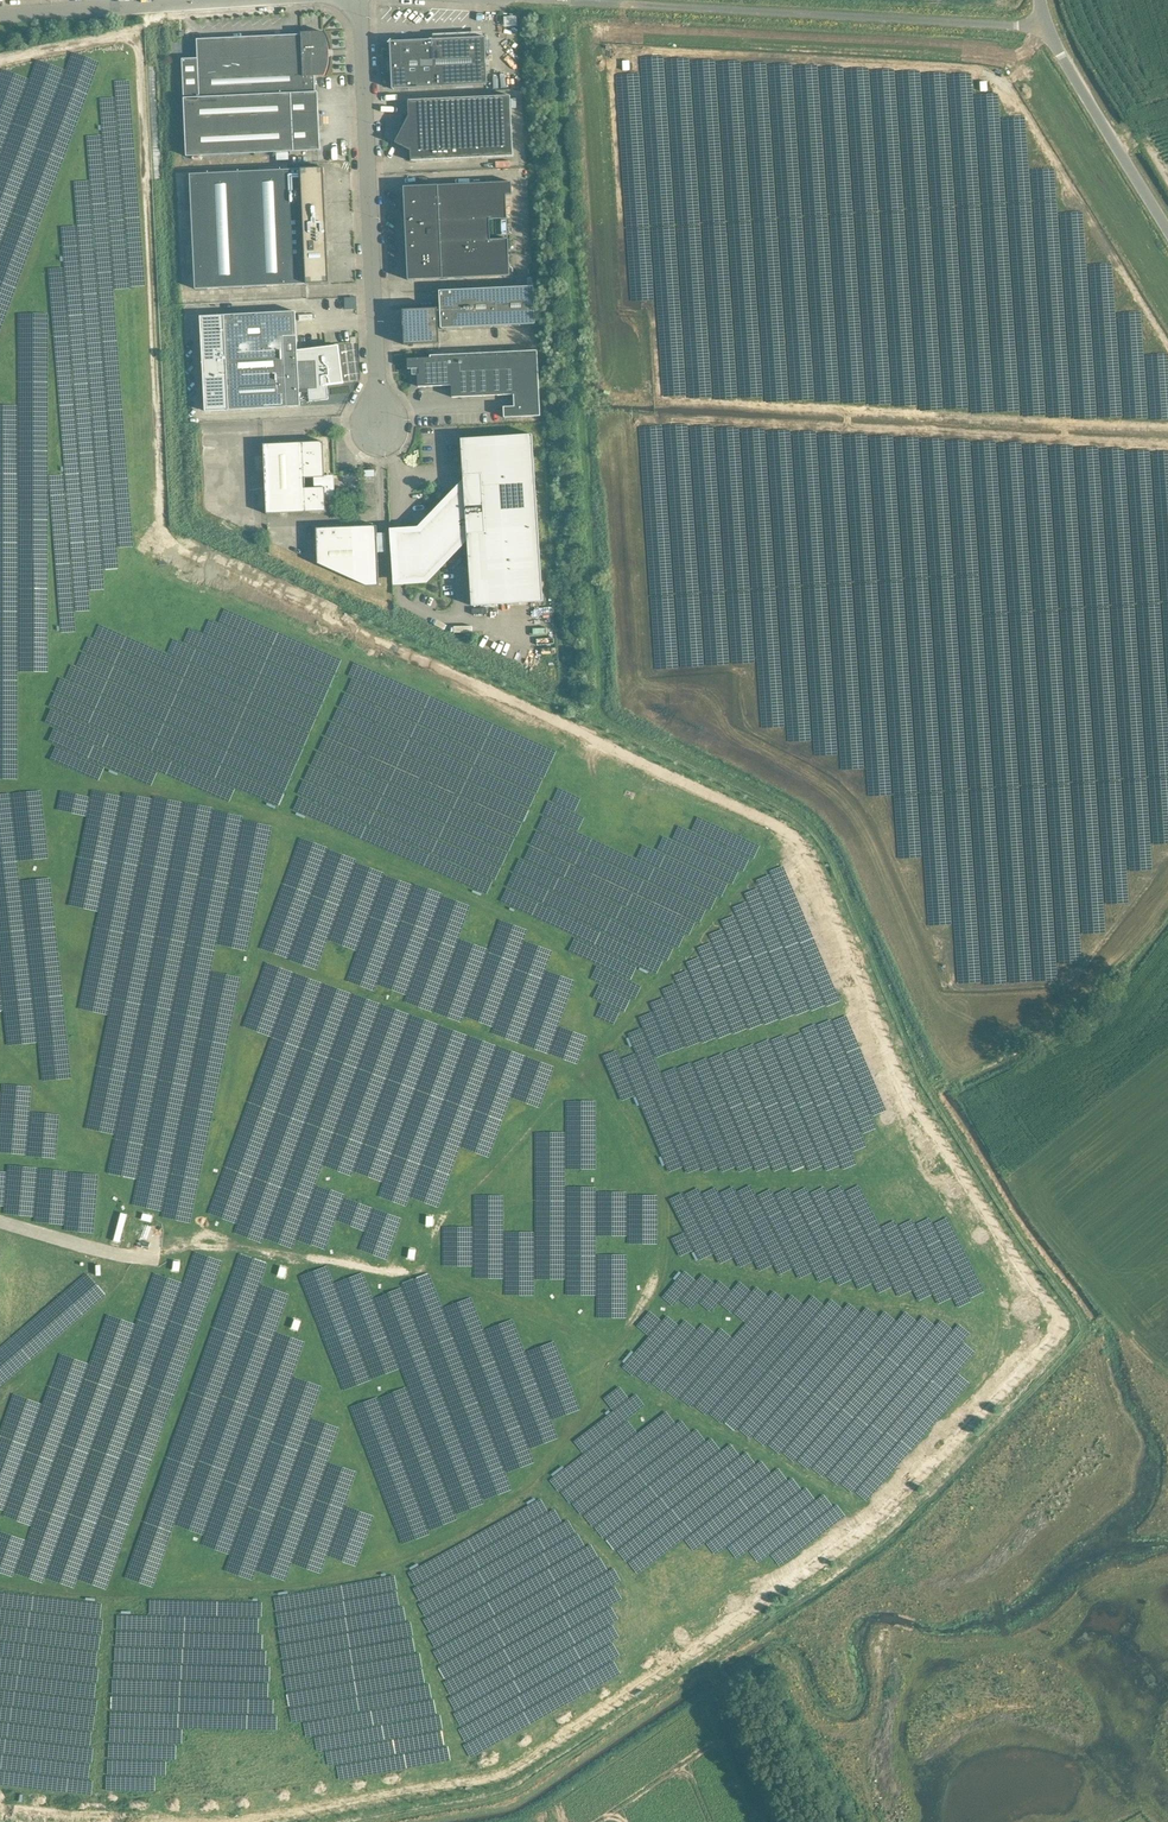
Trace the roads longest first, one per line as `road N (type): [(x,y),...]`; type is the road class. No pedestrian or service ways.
road 1 (unclassified): [(1045,23),(557,0)]
road 2 (unclassified): [(378,430),(359,0)]
road 3 (unclassified): [(1167,230),(1045,23)]
road 4 (unclassified): [(0,13),(195,0)]

